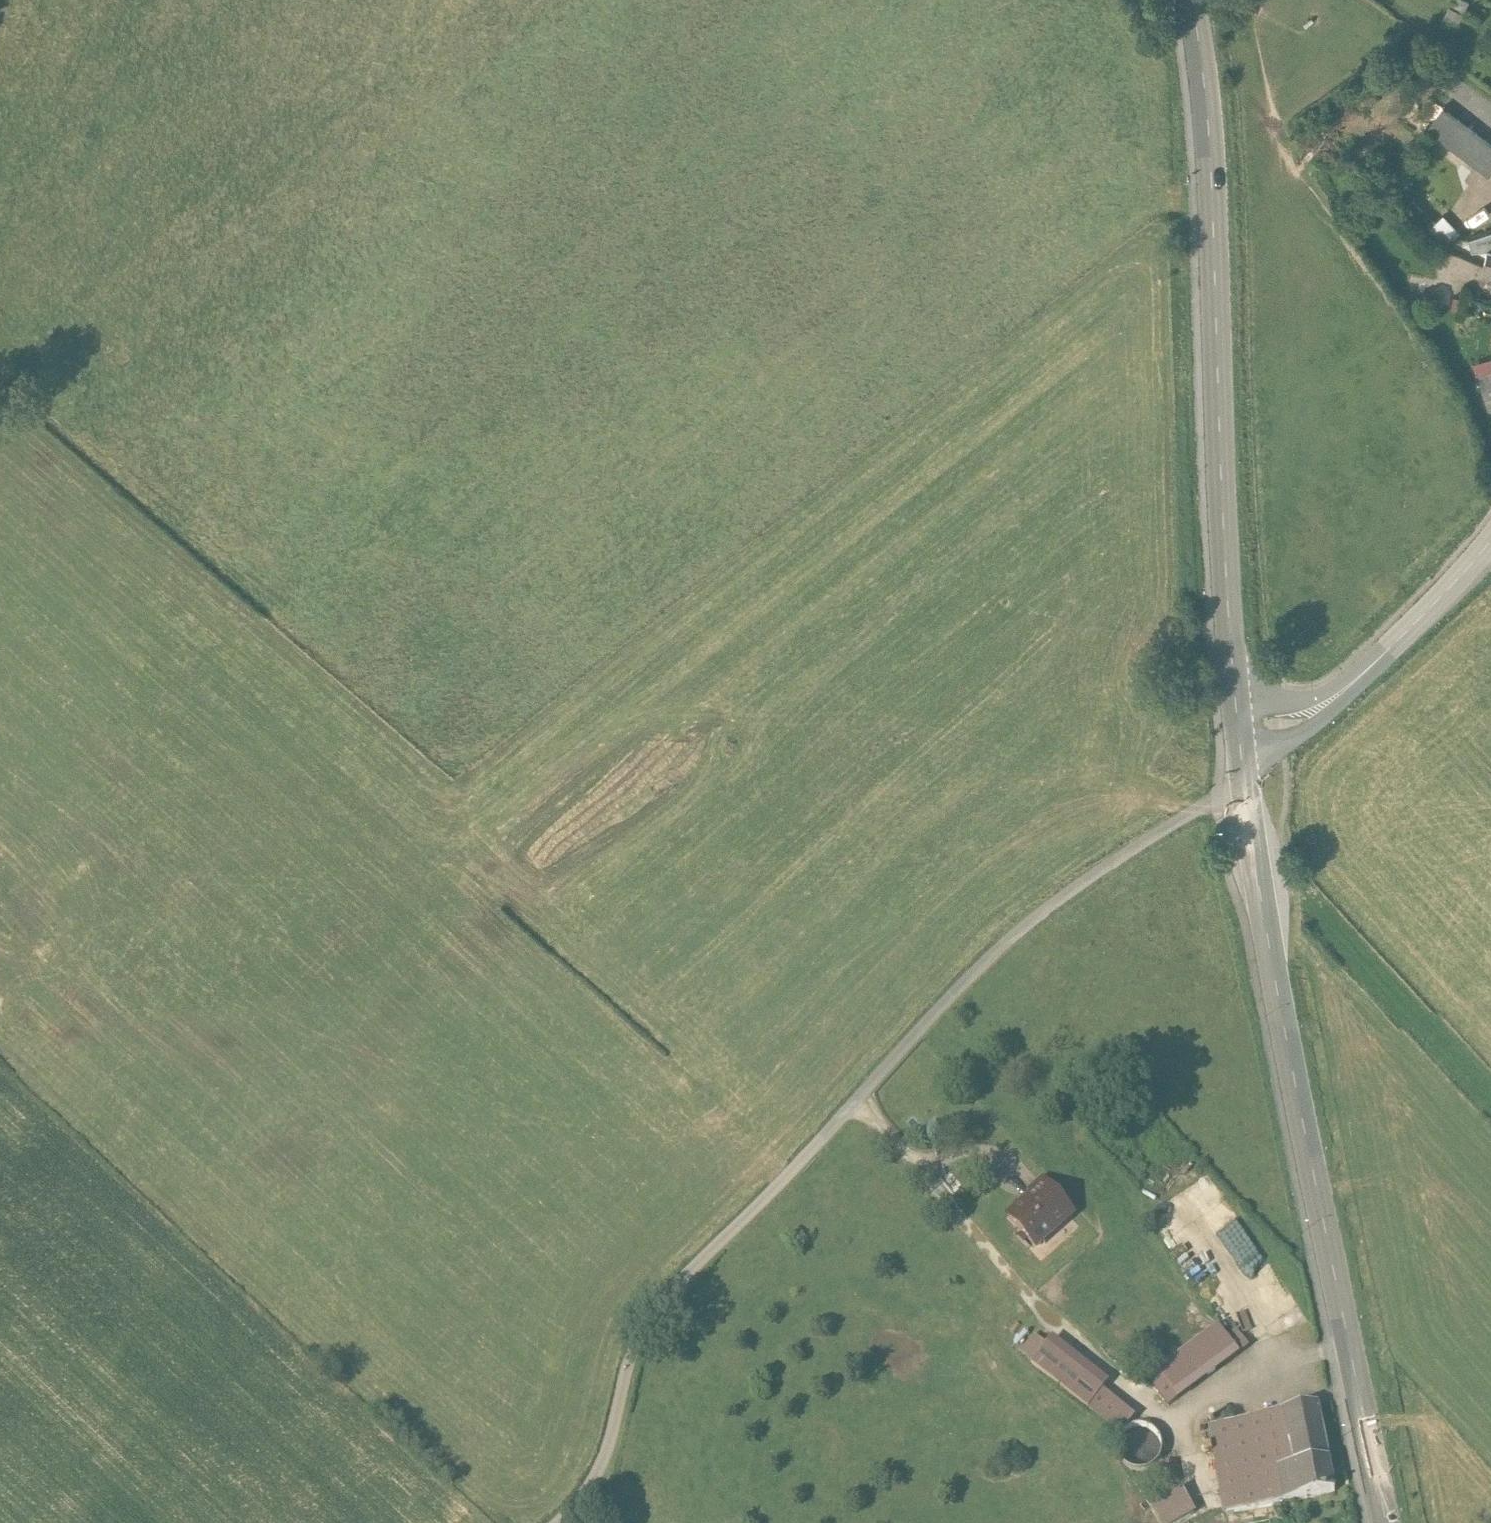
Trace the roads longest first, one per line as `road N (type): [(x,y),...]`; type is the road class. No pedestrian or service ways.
road 1 (unclassified): [(562,1522),(602,1464),(636,1345),(678,1284),(1010,939),(1072,887),(1244,780)]
road 2 (secondary): [(1244,780),(1278,997),(1386,1522)]
road 3 (secondary): [(1191,0),(1211,157),(1236,704)]
road 4 (tertiary): [(1490,544),(1338,694)]
road 5 (tertiary): [(1244,780),(1338,694)]

